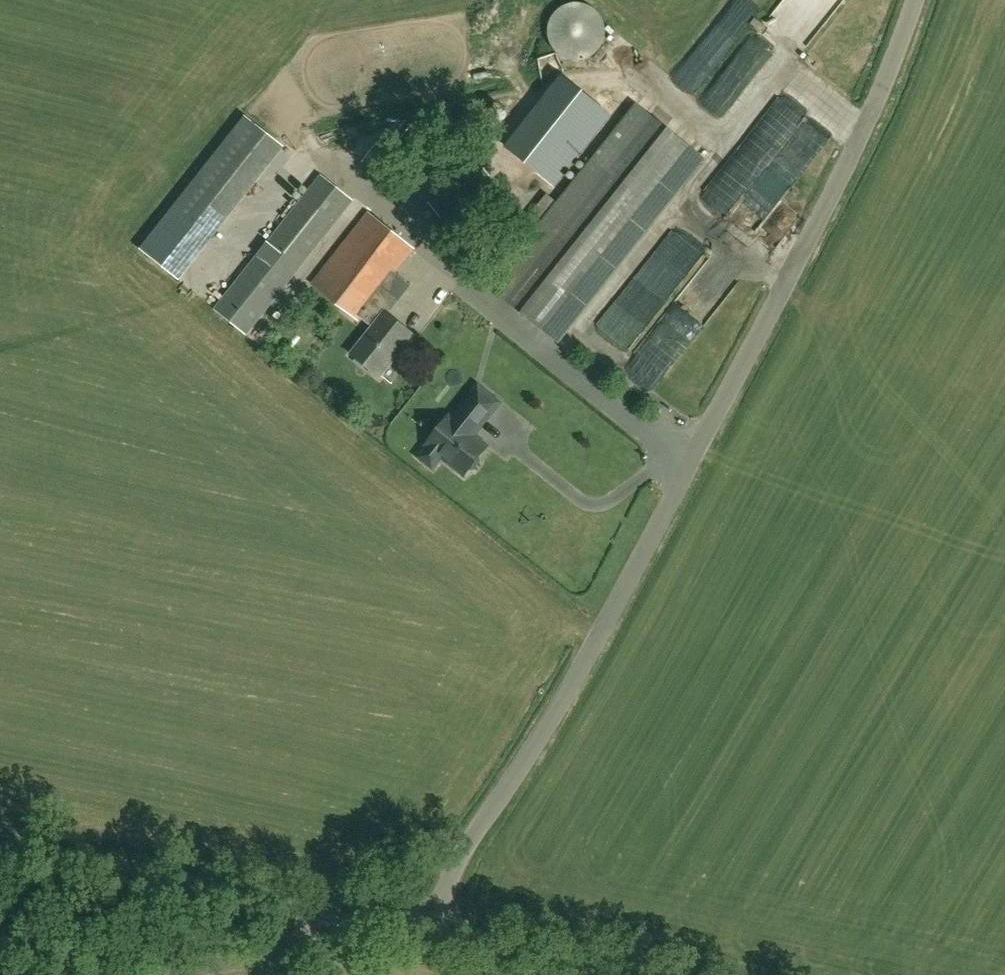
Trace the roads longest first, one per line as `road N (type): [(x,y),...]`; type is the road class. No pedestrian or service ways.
road 1 (unclassified): [(423,923),(588,666),(860,147),(917,0)]
road 2 (unclassified): [(423,923),(0,841)]
road 3 (unclassified): [(676,974),(423,923)]

